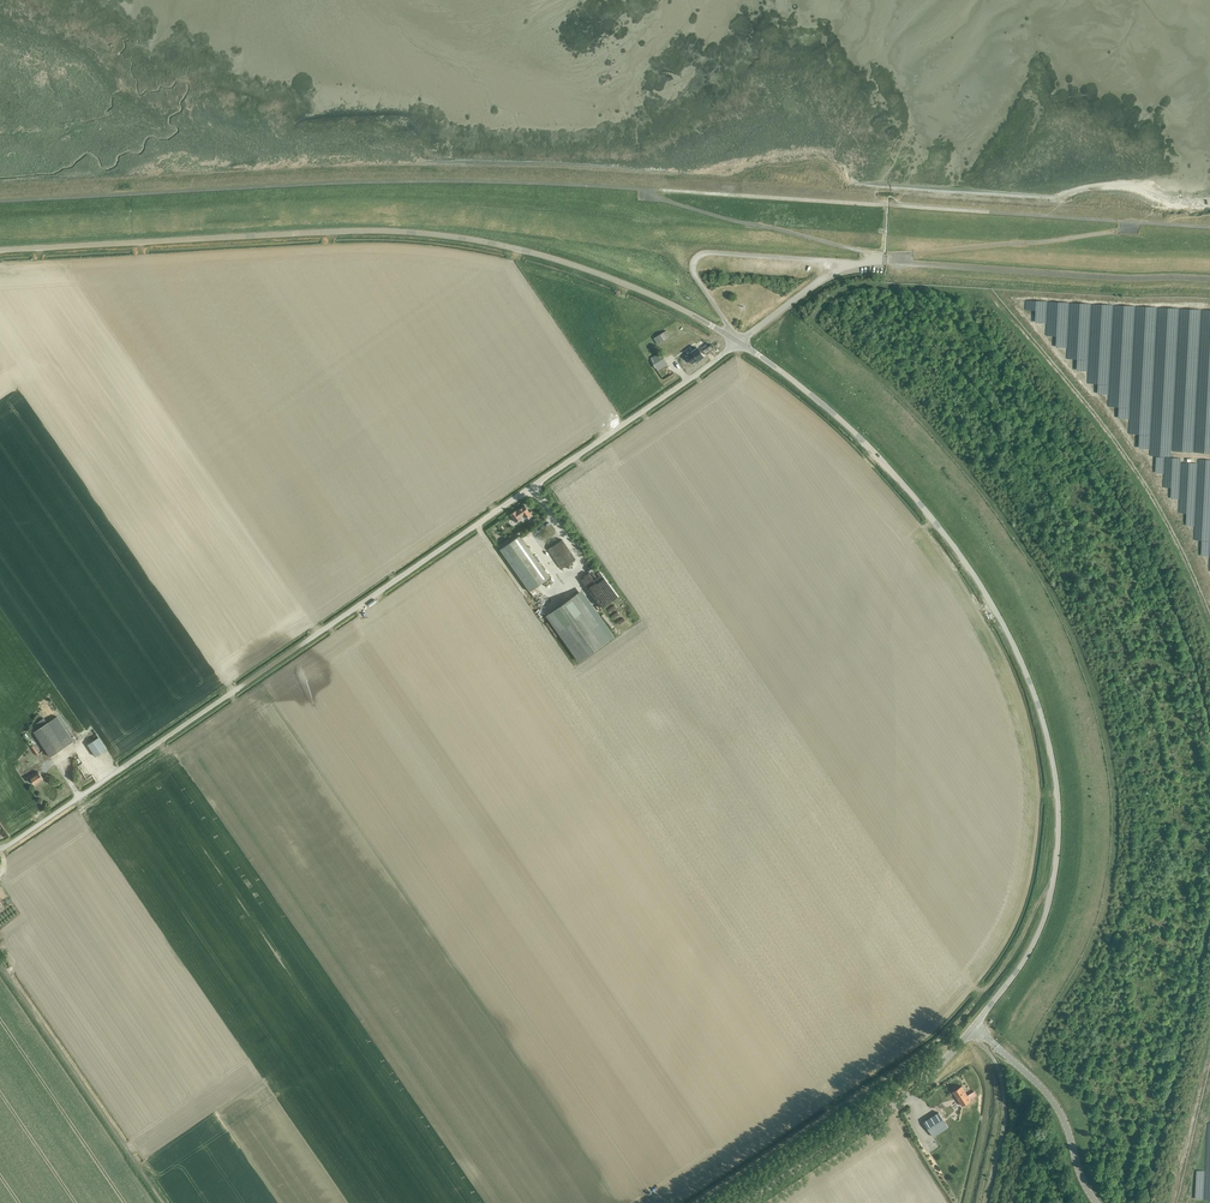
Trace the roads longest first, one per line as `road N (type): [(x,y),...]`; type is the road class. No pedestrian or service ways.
road 1 (unclassified): [(0,848),(738,342)]
road 2 (unclassified): [(974,1027),(1033,943),(1053,879),(1056,784),(1033,693),(988,597),(895,476),(842,420),(738,342)]
road 3 (unclassified): [(738,342),(592,271),(428,234),(0,250)]
road 4 (unclassified): [(1209,280),(876,261)]
road 5 (track): [(0,963),(163,1202)]
road 6 (unclassified): [(745,1202),(886,1109),(974,1027)]
road 7 (unclassified): [(1097,1202),(1062,1114),(974,1027)]
road 8 (unclassified): [(738,342),(823,278),(876,261)]

